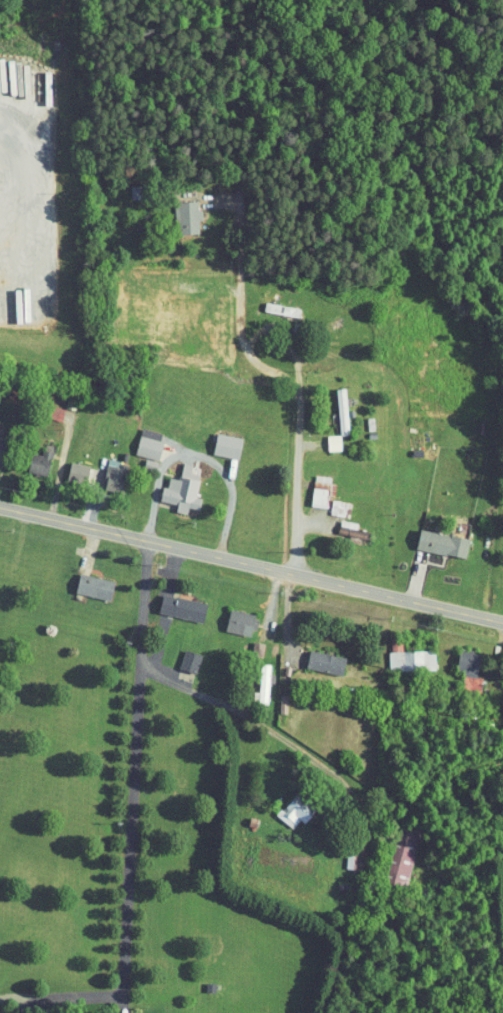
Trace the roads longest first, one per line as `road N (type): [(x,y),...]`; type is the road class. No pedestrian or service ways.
road 1 (primary): [(0,507),(502,628)]
road 2 (residential): [(143,542),(116,1012)]
road 3 (residential): [(136,663),(373,797)]

